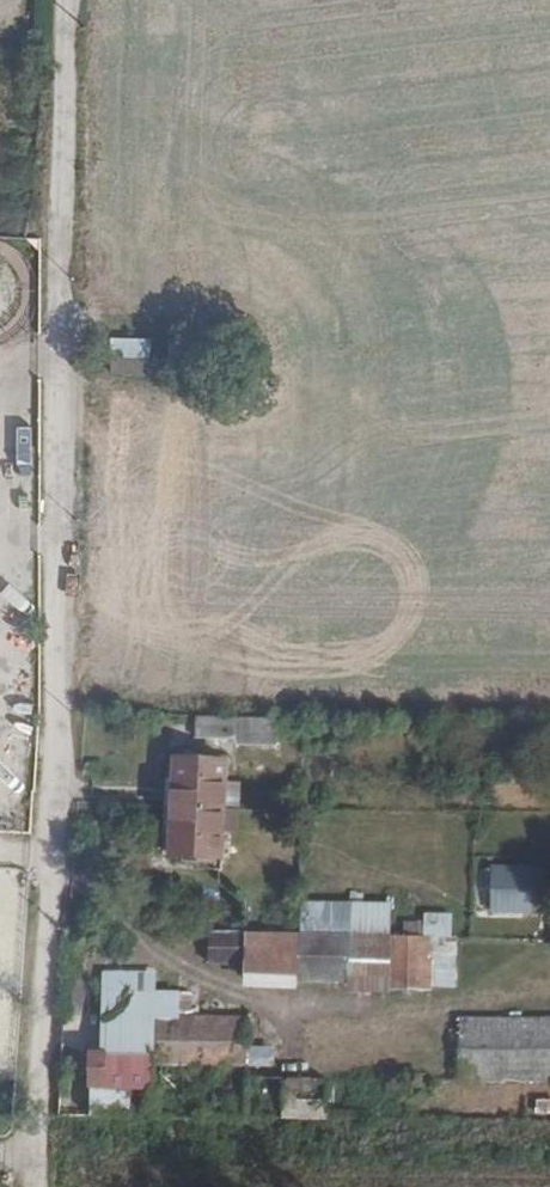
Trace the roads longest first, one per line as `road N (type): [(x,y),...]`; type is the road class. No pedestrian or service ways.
road 1 (track): [(45,1186),(72,322),(73,0)]

